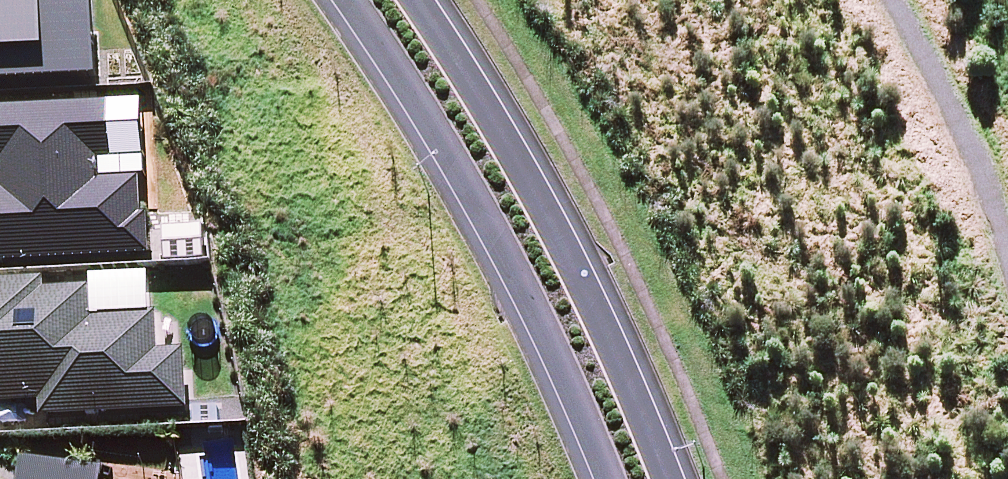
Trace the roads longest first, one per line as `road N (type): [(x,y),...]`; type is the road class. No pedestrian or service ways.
road 1 (residential): [(612,478),(522,272),(350,0)]
road 2 (residential): [(421,0),(561,230),(669,478)]

